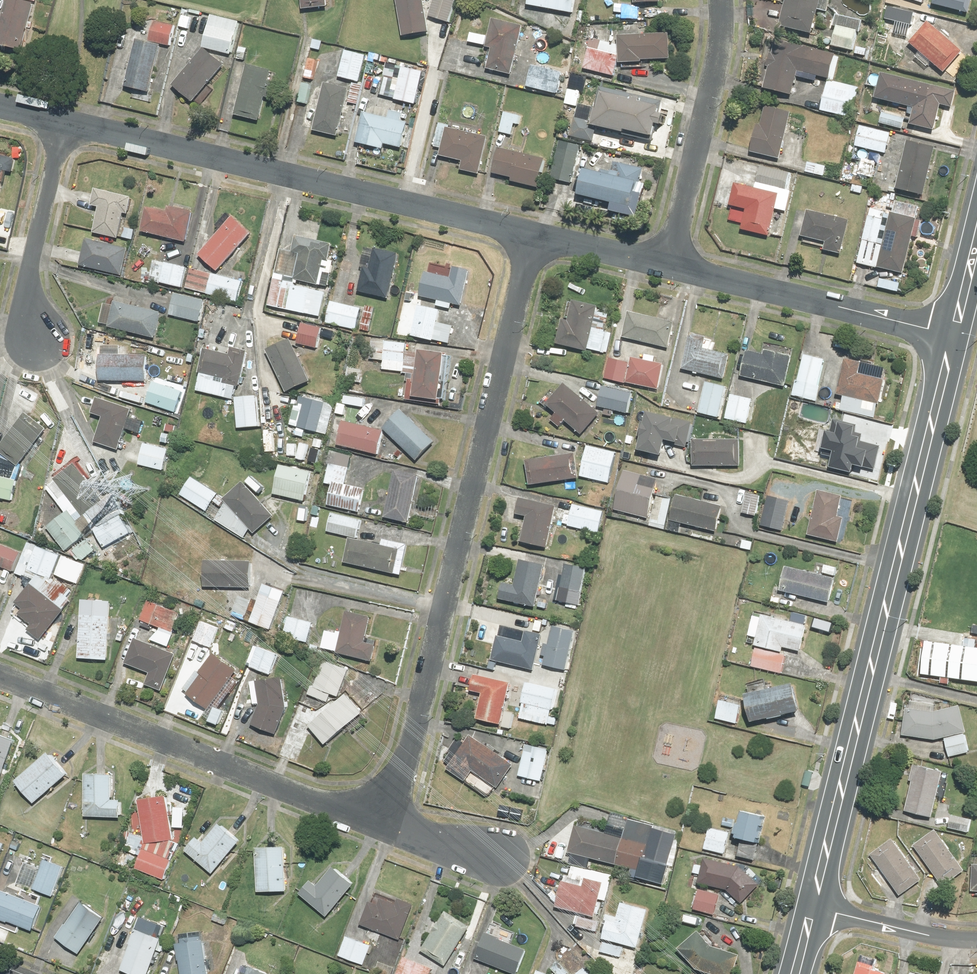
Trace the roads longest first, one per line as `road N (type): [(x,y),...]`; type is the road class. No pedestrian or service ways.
road 1 (residential): [(383,826),(423,700),(532,234)]
road 2 (secondary): [(818,910),(959,337)]
road 3 (residential): [(532,234),(65,121)]
road 4 (residential): [(383,826),(0,675)]
road 5 (residential): [(959,337),(668,267)]
road 6 (residential): [(721,0),(719,52),(668,267)]
road 7 (residential): [(37,339),(35,281),(65,121)]
road 8 (residential): [(818,910),(976,940)]
road 9 (residential): [(668,267),(532,234)]
road 10 (residential): [(501,861),(383,826)]

